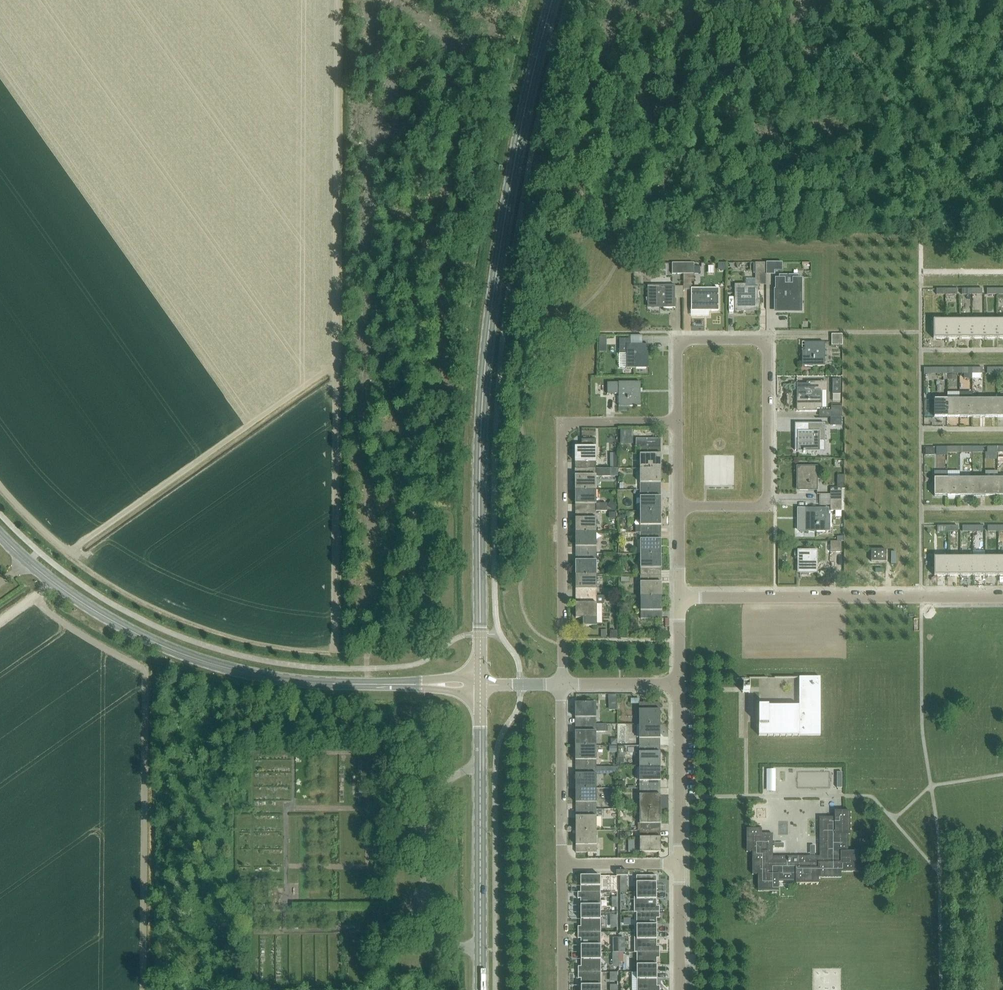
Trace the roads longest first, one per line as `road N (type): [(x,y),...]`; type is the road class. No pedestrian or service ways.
road 1 (secondary): [(480,677),(487,347),(520,135),(552,0)]
road 2 (track): [(529,91),(493,85),(458,94),(422,127),(402,165),(399,318),(415,495),(395,594),(366,668)]
road 3 (residential): [(677,422),(677,340),(767,340),(768,506),(678,506)]
road 4 (secondary): [(366,684),(269,678),(170,650),(68,593),(0,535)]
road 5 (residential): [(561,685),(561,423),(677,422)]
road 6 (residential): [(679,598),(1002,597)]
road 7 (secondary): [(480,989),(480,692)]
road 8 (unclassified): [(679,864),(679,684)]
road 9 (residential): [(560,864),(561,685)]
road 10 (residential): [(561,989),(560,864)]
road 11 (unclassified): [(679,989),(679,864)]

